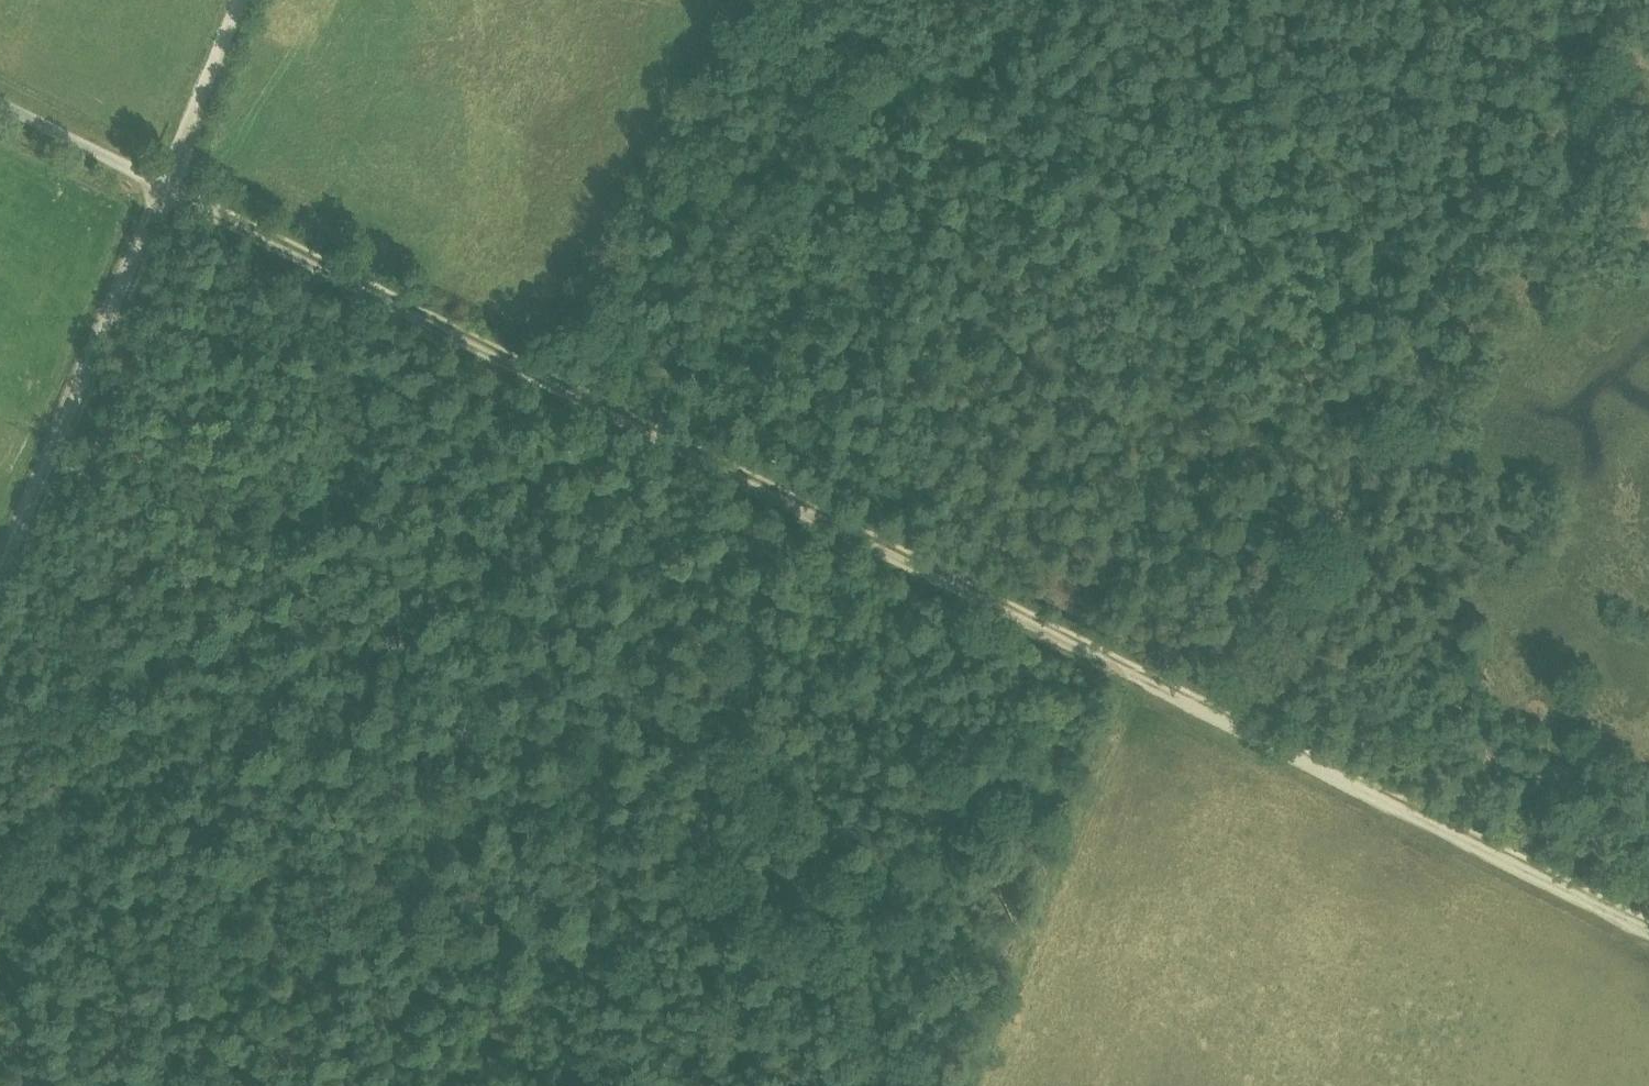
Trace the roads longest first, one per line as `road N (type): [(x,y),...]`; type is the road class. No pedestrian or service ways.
road 1 (track): [(1648,934),(1020,623),(166,186)]
road 2 (track): [(0,584),(166,186)]
road 3 (track): [(166,186),(241,0)]
road 4 (track): [(166,186),(0,103)]

